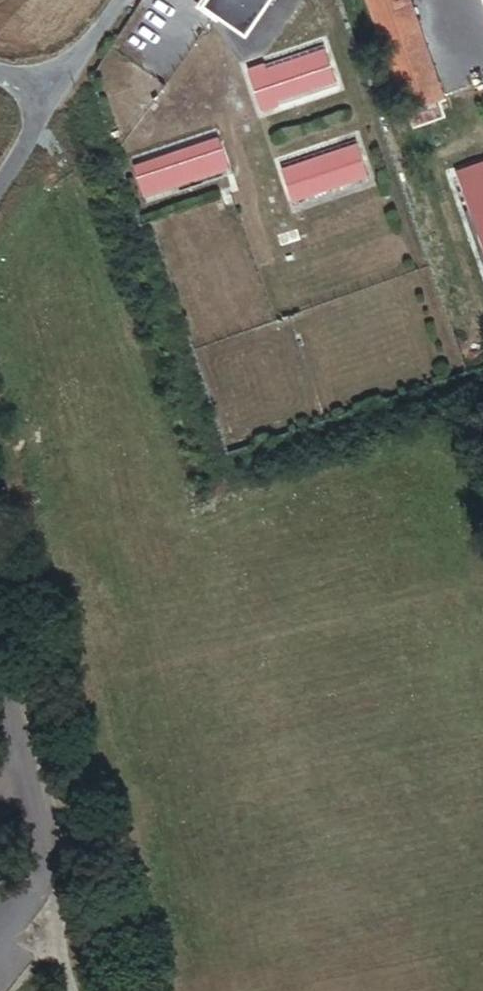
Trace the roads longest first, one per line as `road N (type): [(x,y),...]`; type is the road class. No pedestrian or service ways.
road 1 (unclassified): [(35,104),(121,0)]

